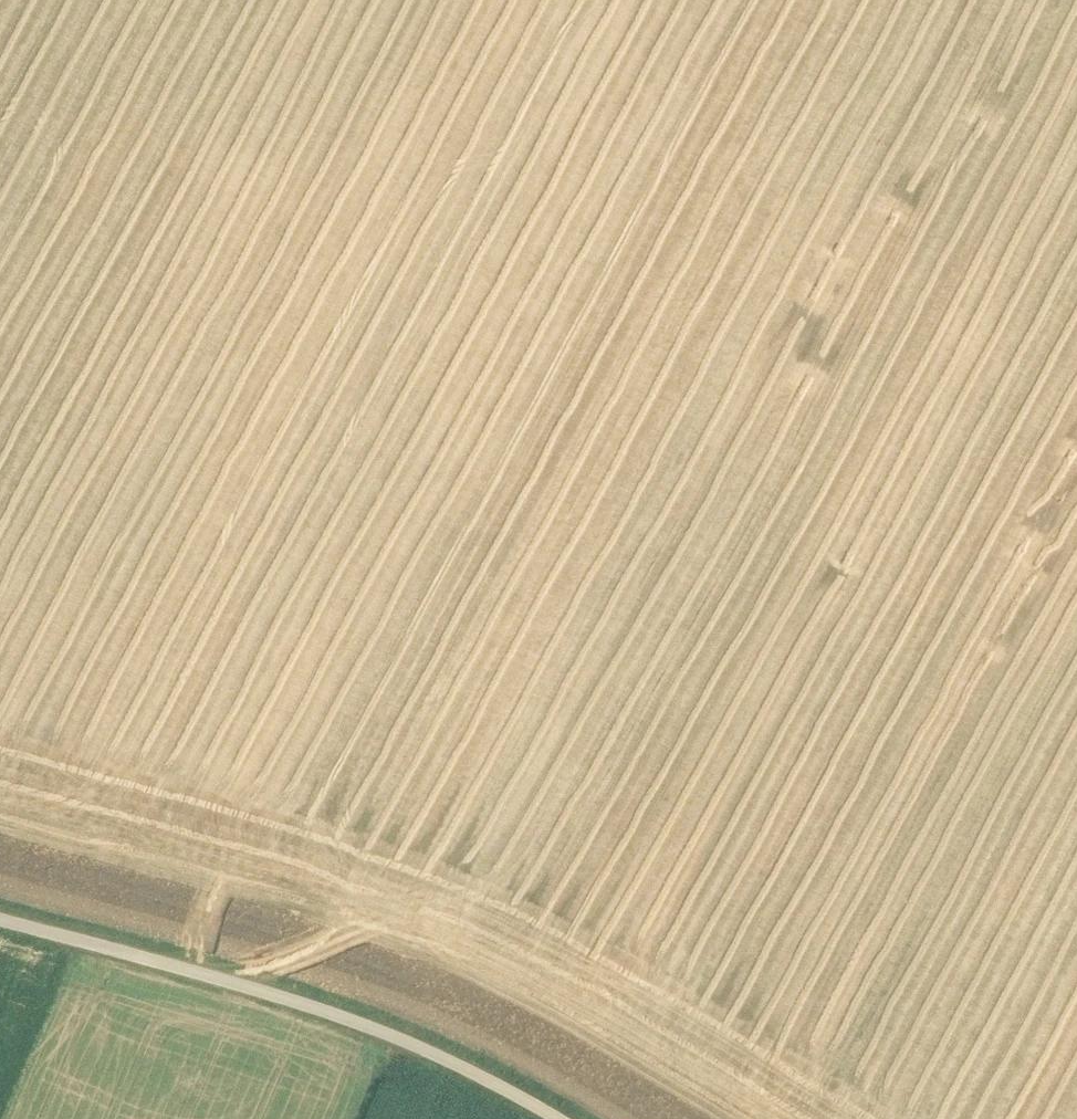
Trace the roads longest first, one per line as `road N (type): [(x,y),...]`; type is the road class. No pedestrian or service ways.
road 1 (track): [(557,1118),(363,1023),(0,919)]

